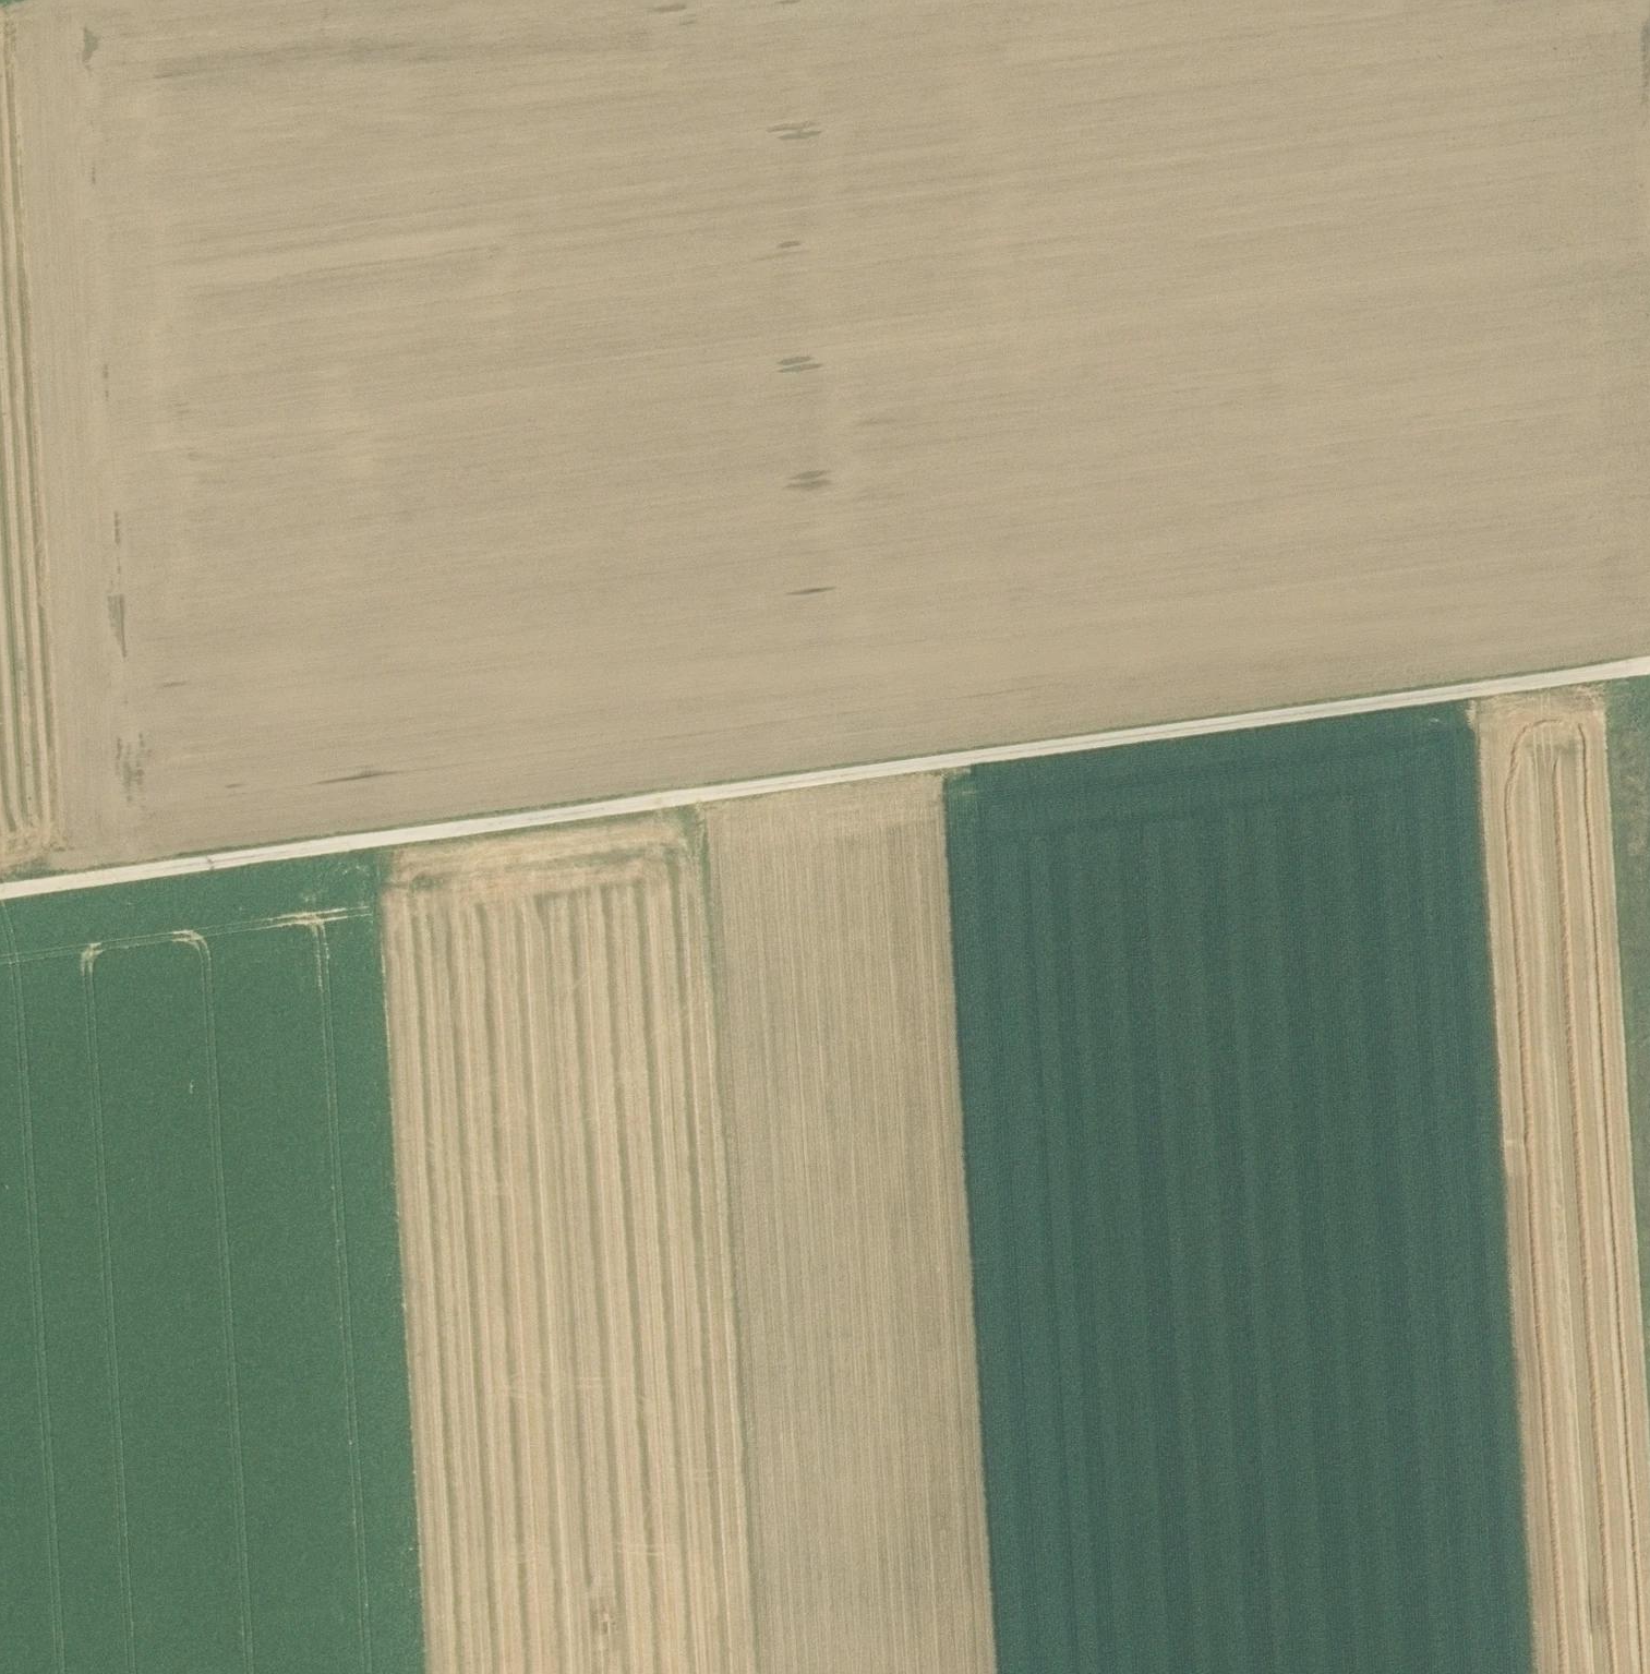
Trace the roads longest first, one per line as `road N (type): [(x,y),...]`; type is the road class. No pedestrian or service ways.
road 1 (track): [(0,892),(1649,667)]

